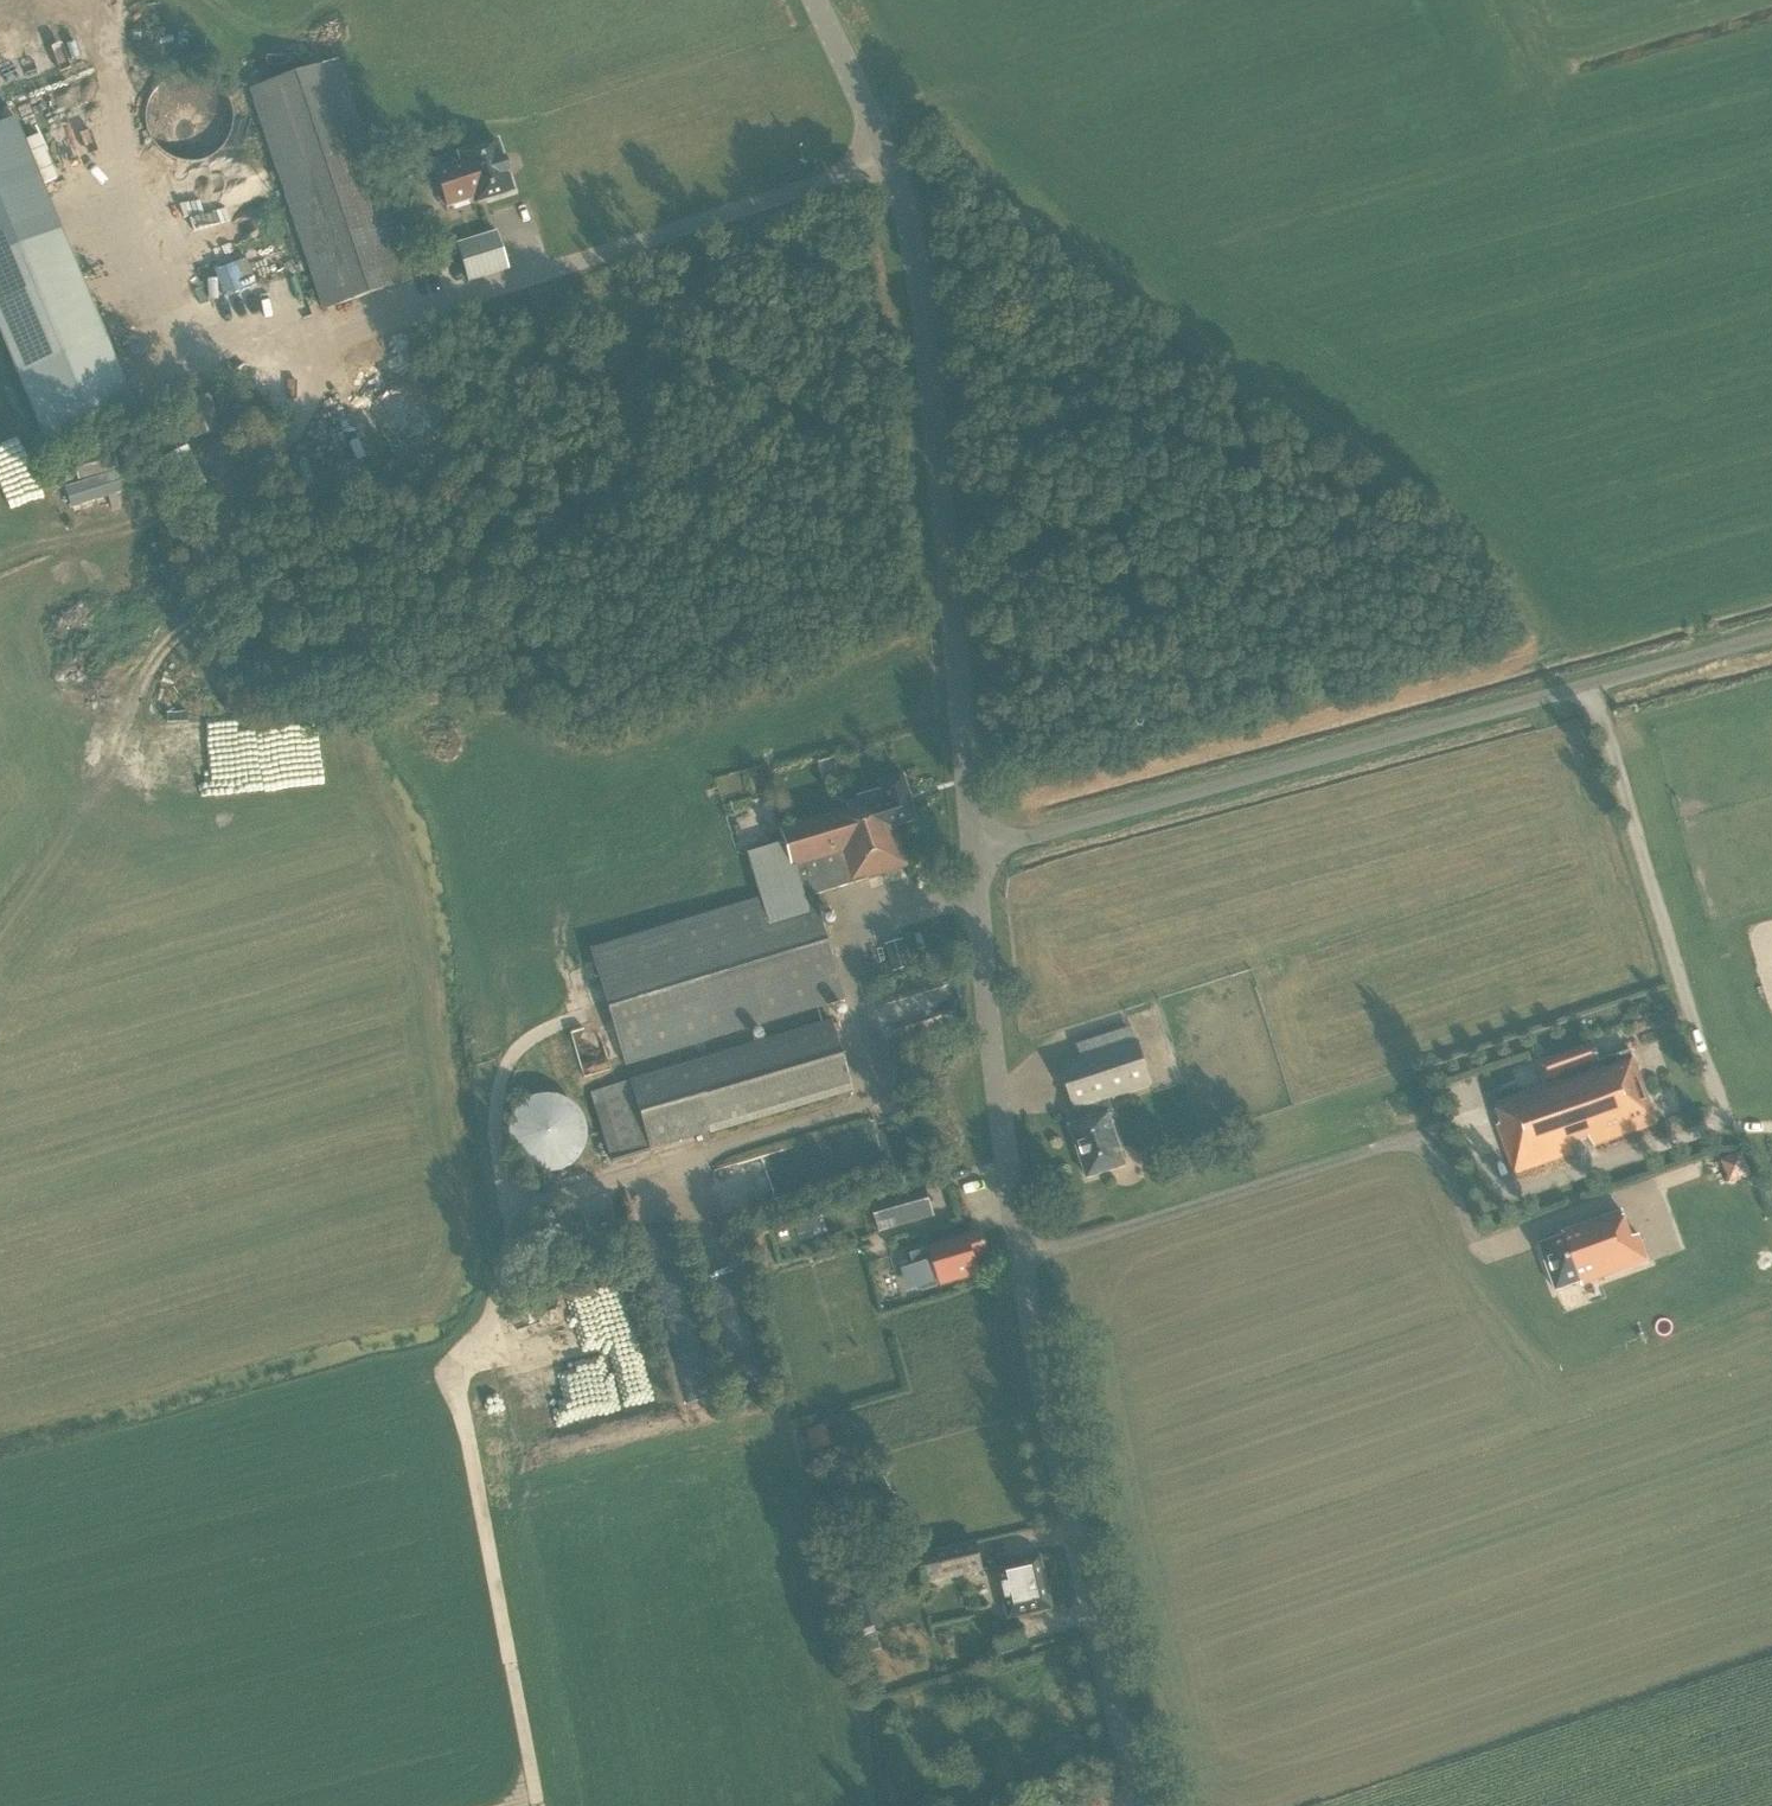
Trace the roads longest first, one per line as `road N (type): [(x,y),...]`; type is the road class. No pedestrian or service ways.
road 1 (tertiary): [(1141,1805),(1082,1570),(1024,1276),(972,842)]
road 2 (tertiary): [(972,842),(911,234),(887,156),(814,0)]
road 3 (unclassified): [(972,842),(1027,838),(1771,636)]

